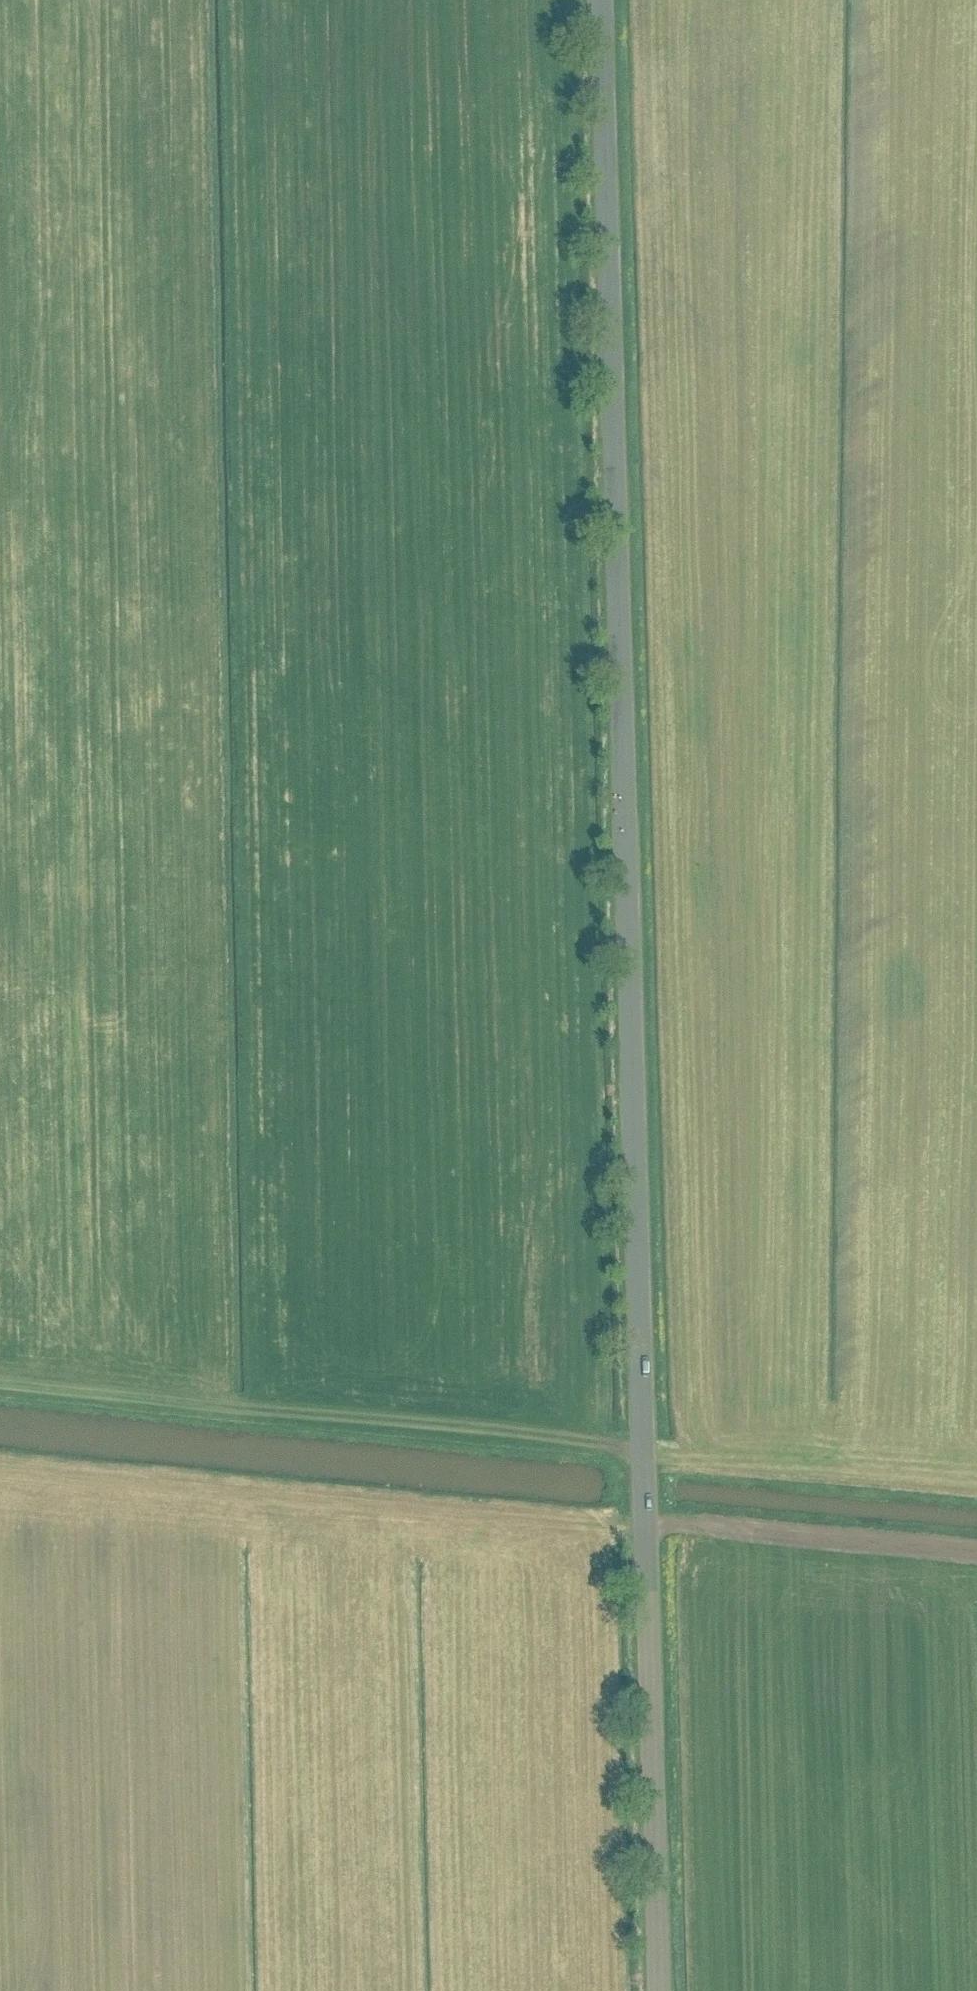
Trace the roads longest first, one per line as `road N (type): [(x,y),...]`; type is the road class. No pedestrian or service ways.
road 1 (unclassified): [(655,1990),(598,0)]

